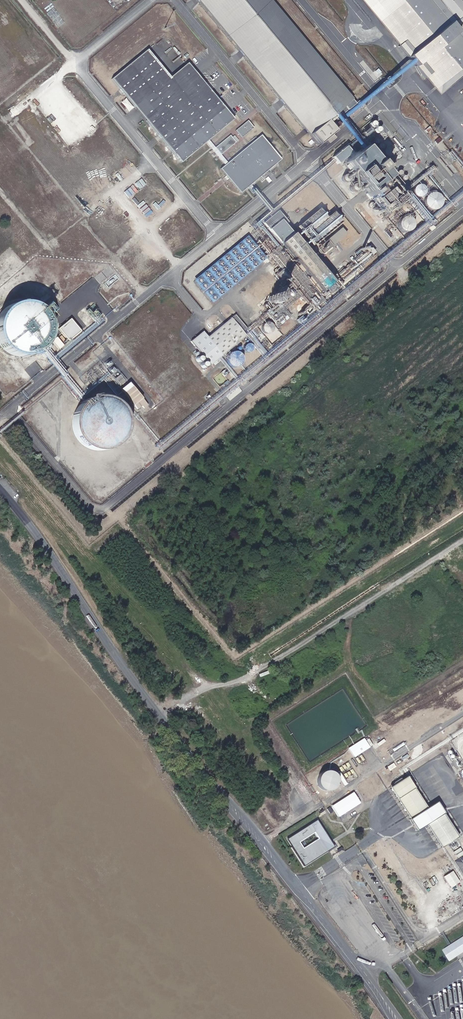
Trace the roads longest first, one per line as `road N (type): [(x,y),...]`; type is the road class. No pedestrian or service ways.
road 1 (tertiary): [(0,490),(195,765)]
road 2 (tertiary): [(400,1018),(259,833),(195,765)]
road 3 (tertiary): [(195,765),(391,1018)]

